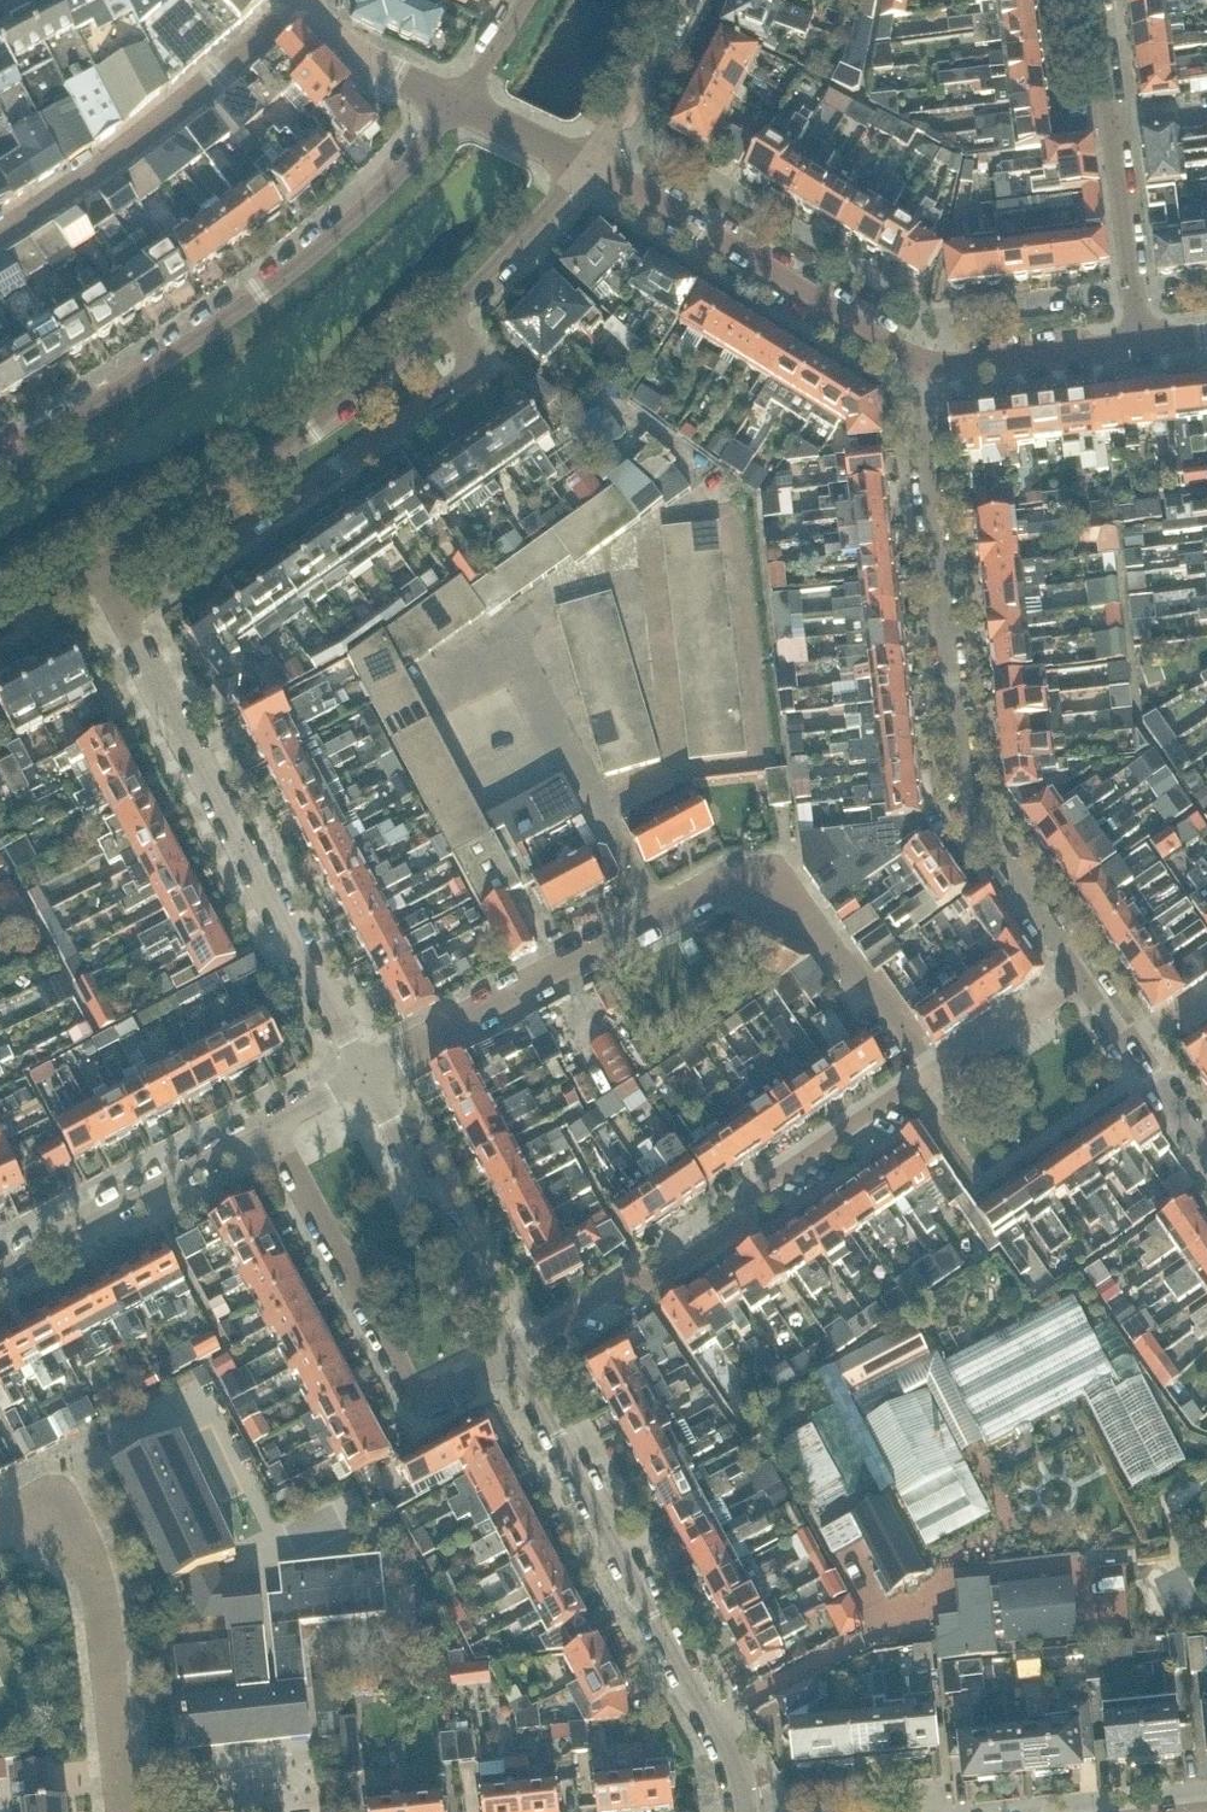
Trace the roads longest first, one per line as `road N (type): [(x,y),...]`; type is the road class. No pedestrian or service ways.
road 1 (residential): [(96,564),(366,394),(480,296),(588,162)]
road 2 (residential): [(1073,965),(963,783),(919,395),(930,365)]
road 3 (residential): [(455,103),(395,186),(222,324),(0,457)]
road 4 (residential): [(371,1072),(96,564)]
road 5 (residential): [(761,1811),(525,1353)]
road 6 (residential): [(525,1353),(633,1278),(653,1287),(751,1223),(750,1196),(917,1076)]
road 7 (residential): [(525,1353),(436,1400),(423,1403),(407,1391),(265,1130)]
road 8 (residential): [(371,1072),(732,873)]
road 9 (residential): [(599,165),(930,365)]
road 10 (residential): [(0,233),(110,163),(299,0)]
road 11 (residential): [(126,1811),(91,1567),(56,1518),(0,1514)]
road 12 (residential): [(525,1353),(371,1072)]
road 13 (residential): [(0,1266),(265,1130)]
road 14 (residential): [(1111,128),(1138,344)]
road 15 (residential): [(930,365),(1138,344)]
road 16 (residential): [(917,1076),(1073,965)]
road 17 (residential): [(455,103),(393,78),(340,42),(303,0)]
road 18 (residential): [(588,162),(680,0)]
road 19 (residential): [(588,162),(455,103)]
road 20 (residential): [(1091,0),(1111,128)]
road 21 (residential): [(917,1076),(985,1182)]
road 22 (residential): [(527,0),(455,103)]
road 23 (residential): [(265,1130),(371,1072)]

